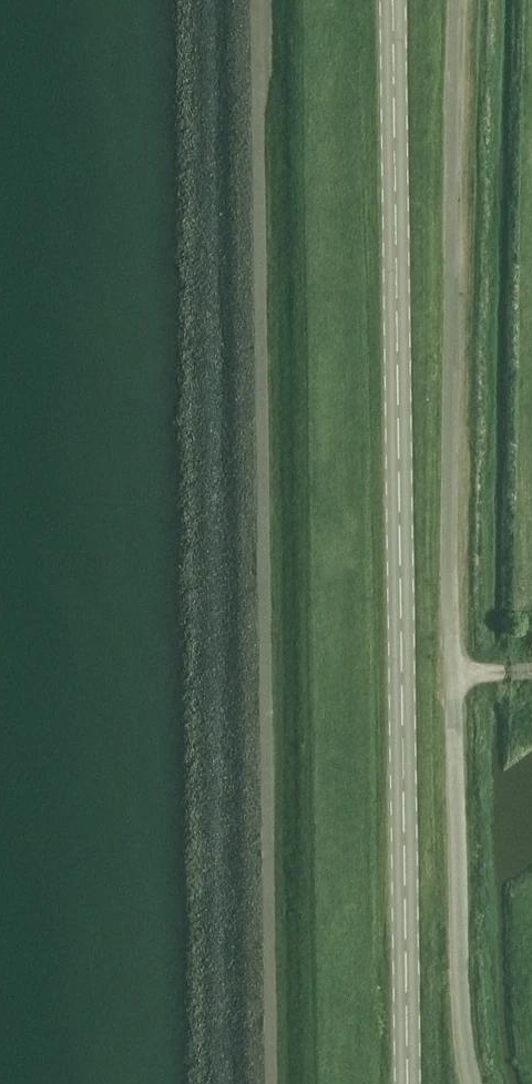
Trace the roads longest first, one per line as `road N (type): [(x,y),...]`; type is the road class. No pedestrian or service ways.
road 1 (unclassified): [(478,1083),(467,1055),(454,571),(466,0)]
road 2 (tertiary): [(410,1083),(395,0)]

